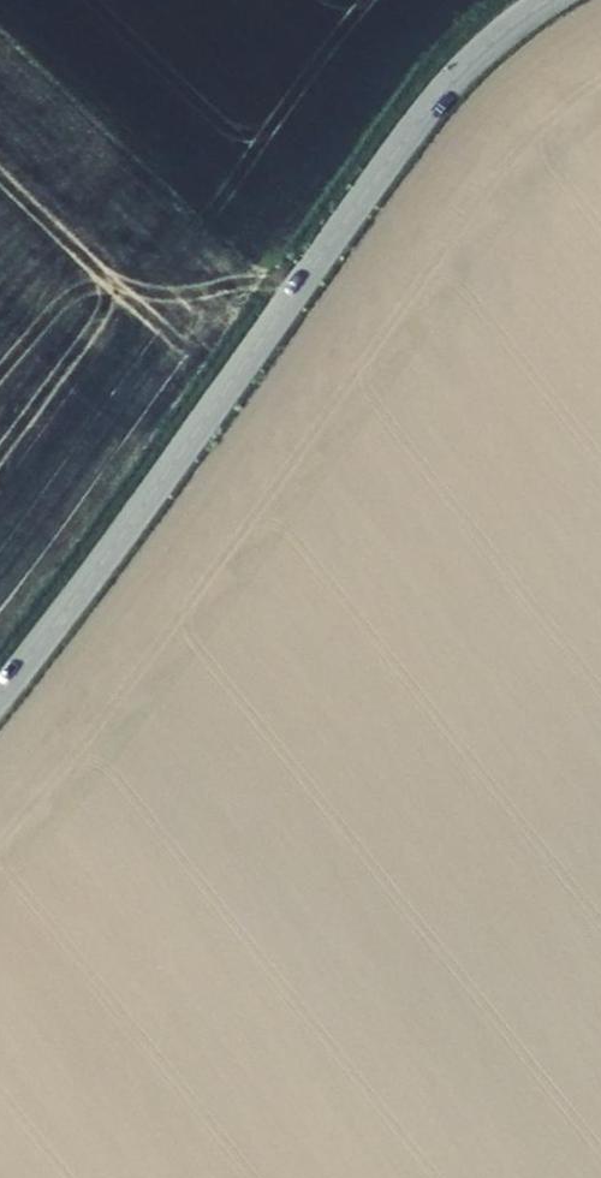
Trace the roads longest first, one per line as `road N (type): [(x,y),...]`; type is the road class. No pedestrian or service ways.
road 1 (unclassified): [(548,0),(476,55),(426,112),(100,568),(0,693)]

